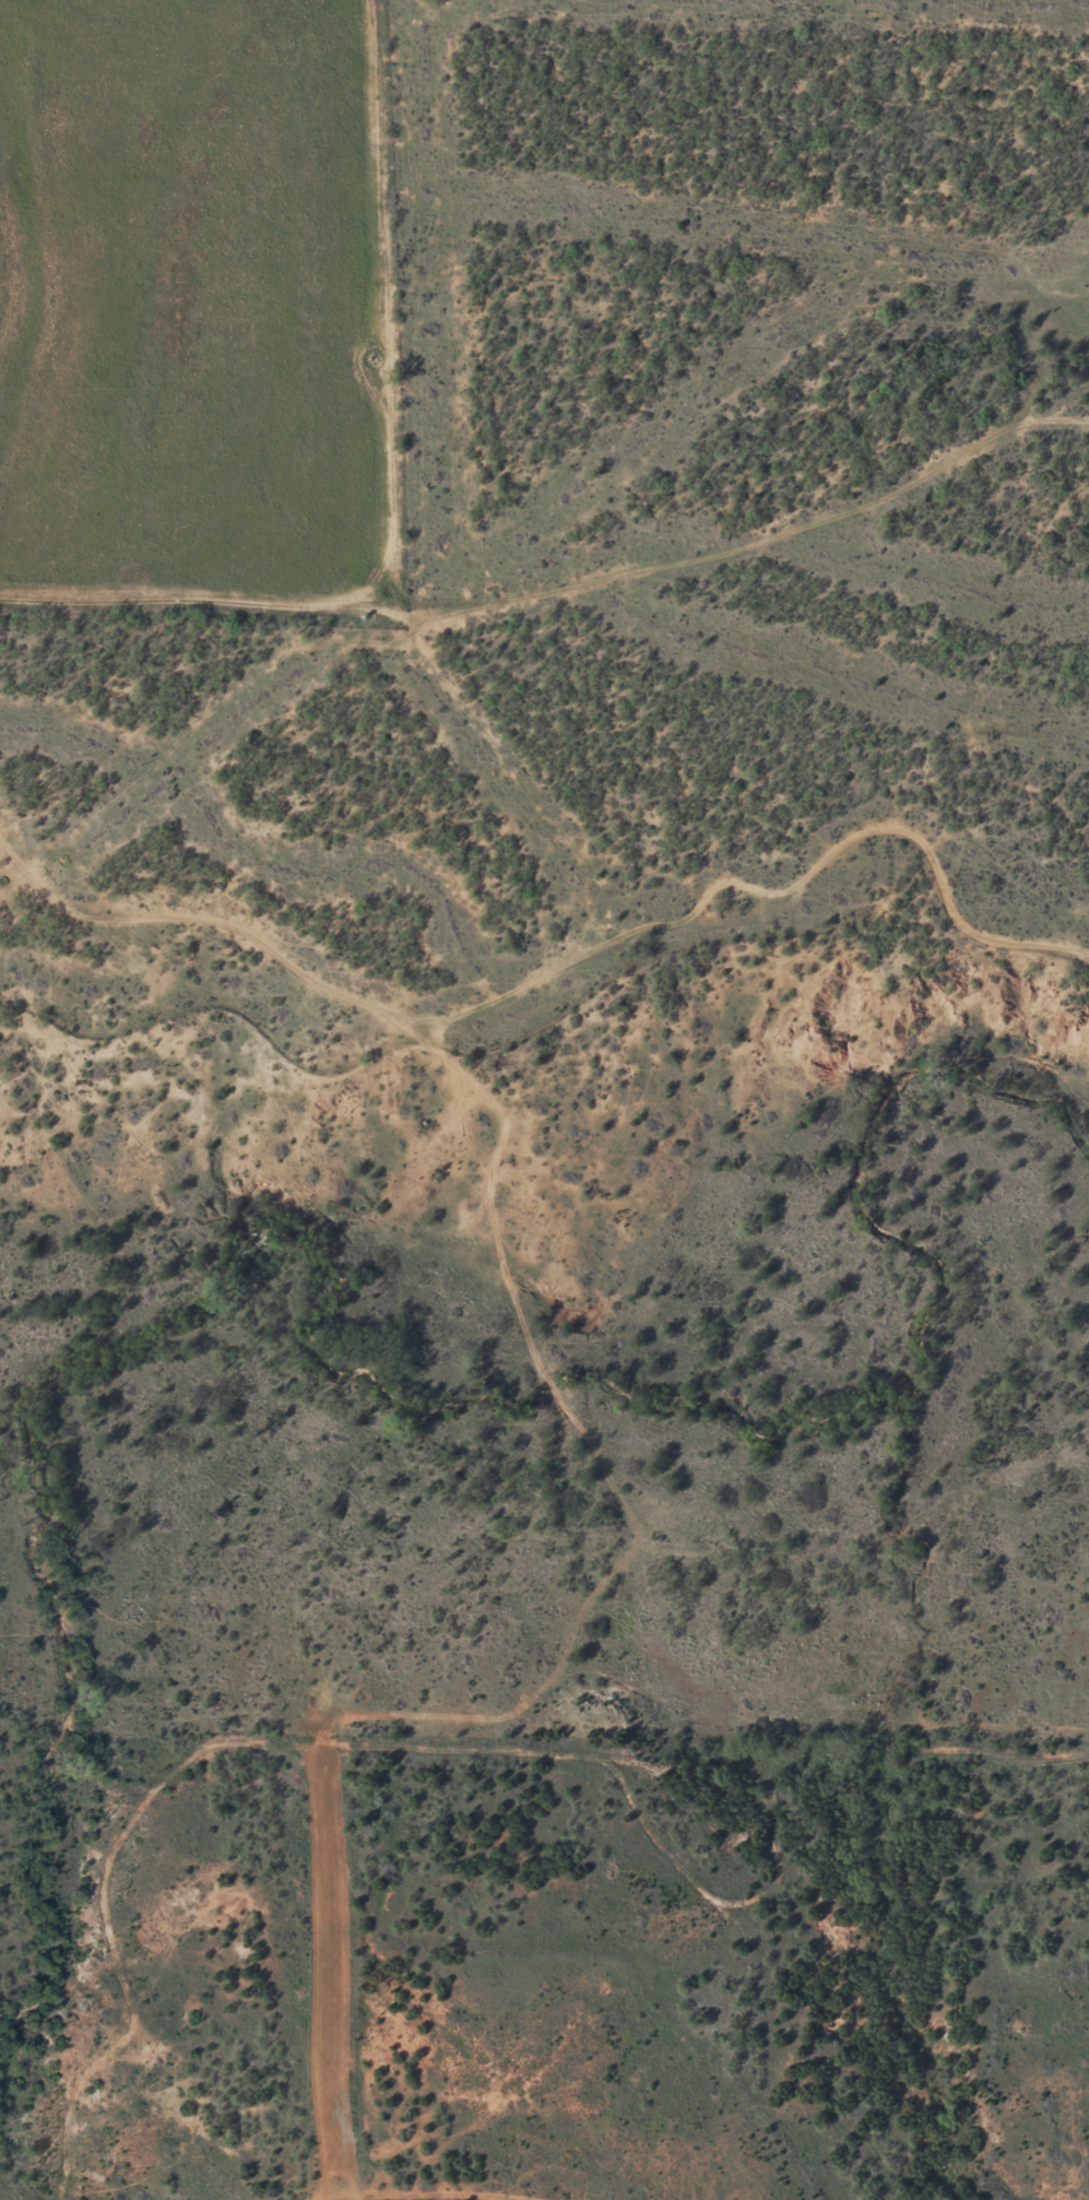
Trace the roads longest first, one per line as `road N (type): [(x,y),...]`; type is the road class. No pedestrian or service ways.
road 1 (track): [(0,586),(260,620),(399,617),(836,540),(1028,450),(1088,450)]

